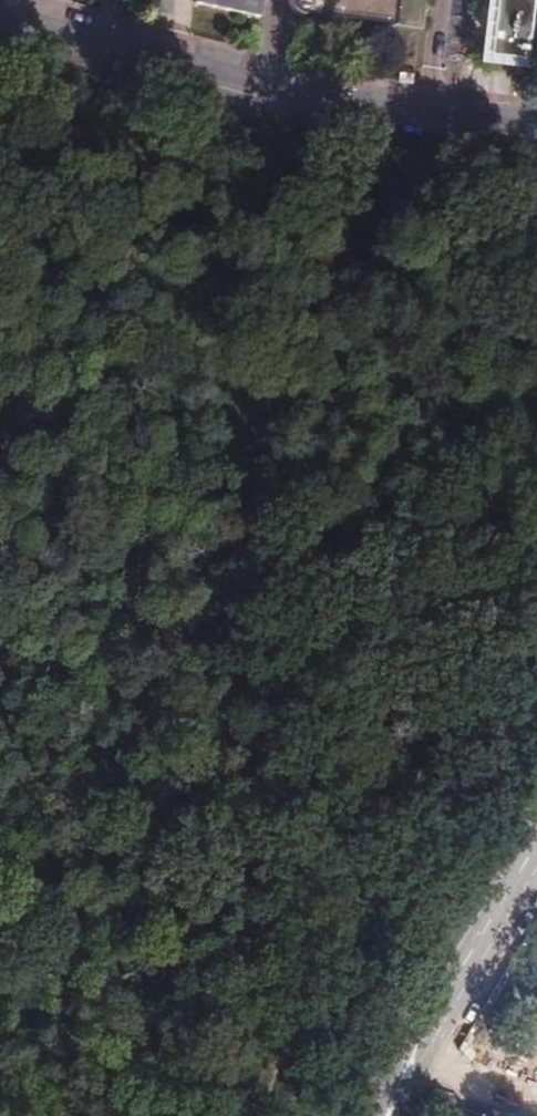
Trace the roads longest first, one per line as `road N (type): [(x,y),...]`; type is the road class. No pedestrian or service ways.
road 1 (residential): [(536,125),(293,96),(0,15)]
road 2 (residential): [(389,1115),(536,843)]

